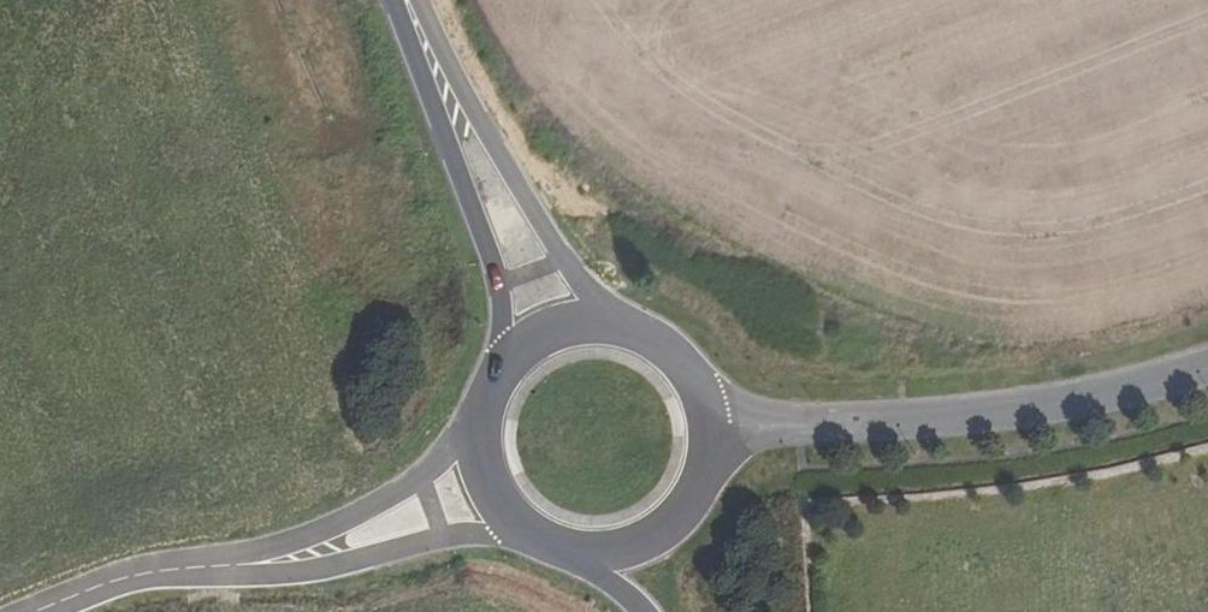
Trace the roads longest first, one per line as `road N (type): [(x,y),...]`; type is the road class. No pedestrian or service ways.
road 1 (tertiary): [(1207,365),(1035,408),(710,428)]
road 2 (tertiary): [(614,323),(563,259),(410,0)]
road 3 (tertiary): [(409,0),(497,277),(510,359)]
road 4 (unclassified): [(206,567),(260,575),(313,568),(514,516)]
road 5 (unclassified): [(481,435),(310,534),(206,567)]
road 6 (tertiary): [(584,549),(624,546),(660,530),(688,503),(706,467),(710,428)]
road 7 (unclassified): [(206,567),(148,572),(32,611)]
road 8 (tertiary): [(710,428),(701,391),(680,359),(650,335),(614,323)]

